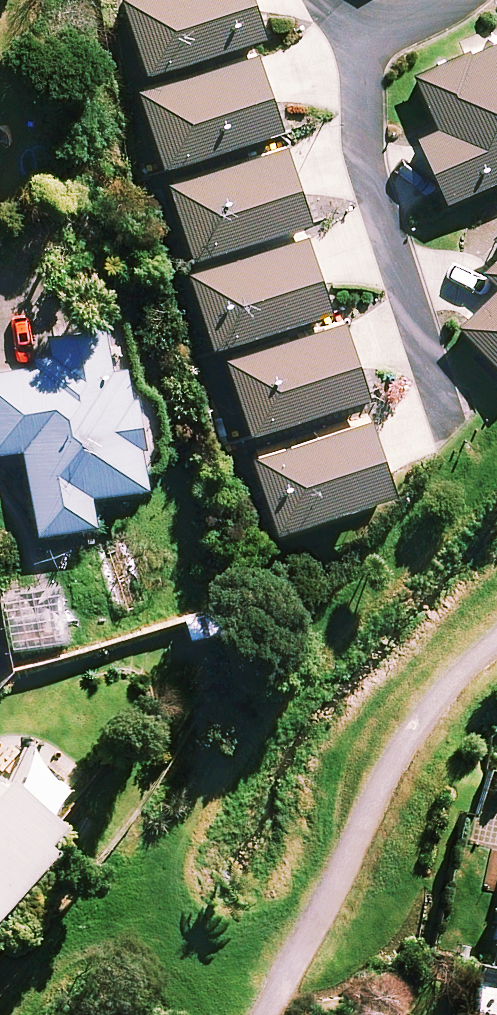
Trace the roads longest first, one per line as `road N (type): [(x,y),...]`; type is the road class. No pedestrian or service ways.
road 1 (residential): [(419,0),(397,14),(370,113),(375,173),(436,390)]

